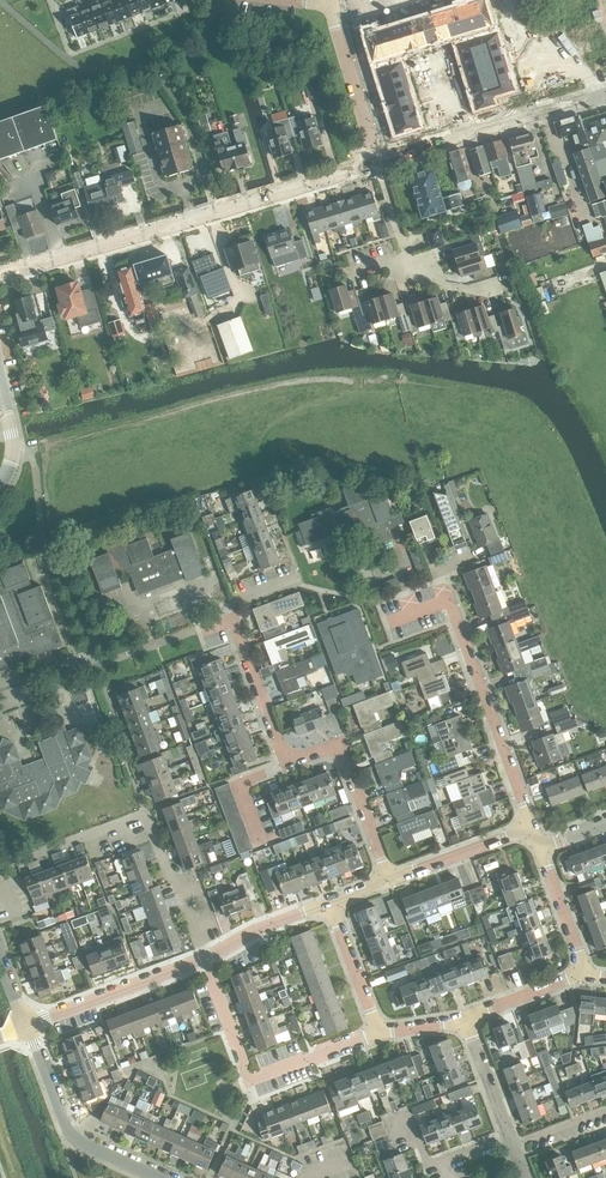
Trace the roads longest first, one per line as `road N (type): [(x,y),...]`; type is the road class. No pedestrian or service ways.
road 1 (tertiary): [(0,276),(377,163)]
road 2 (residential): [(205,958),(146,813),(0,868)]
road 3 (residential): [(379,1032),(250,1081),(205,958)]
road 4 (residential): [(532,827),(448,601)]
road 5 (tertiary): [(377,163),(605,93)]
road 6 (residential): [(157,1177),(85,1146),(70,1130),(25,1026)]
road 7 (residential): [(391,879),(340,743),(289,757)]
road 8 (residential): [(25,1026),(205,958)]
road 9 (residential): [(377,163),(330,4)]
road 10 (residential): [(289,757),(233,616)]
road 11 (residential): [(391,879),(532,827)]
road 12 (residential): [(509,1134),(426,1163),(405,1108)]
road 13 (residential): [(330,902),(379,1032)]
road 14 (residential): [(205,958),(330,902)]
road 15 (residential): [(587,974),(540,848)]
road 16 (residential): [(466,1020),(587,974)]
road 17 (residential): [(405,255),(411,277),(484,291),(510,284)]
road 18 (residential): [(509,1134),(466,1020)]
road 19 (residential): [(289,757),(241,783),(264,846)]

